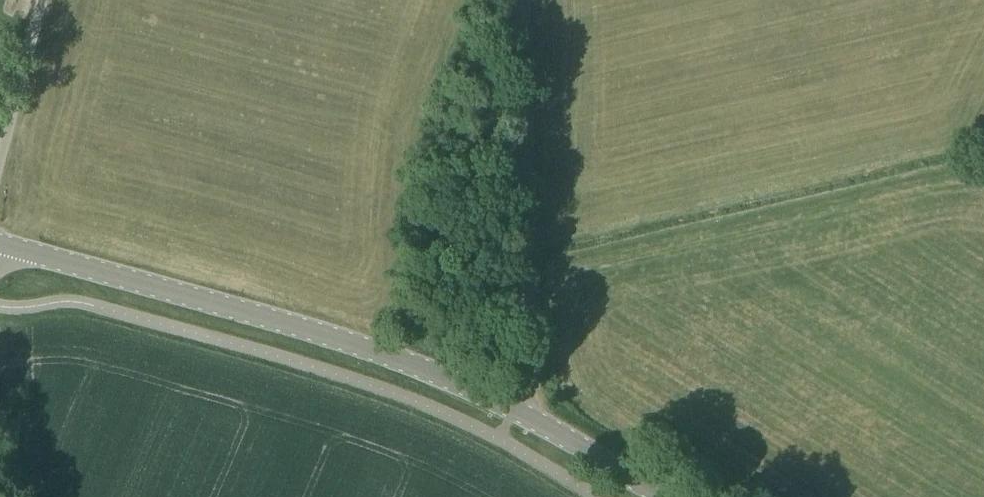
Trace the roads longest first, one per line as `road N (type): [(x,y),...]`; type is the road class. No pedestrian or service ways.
road 1 (secondary): [(656,496),(433,375),(0,246)]

